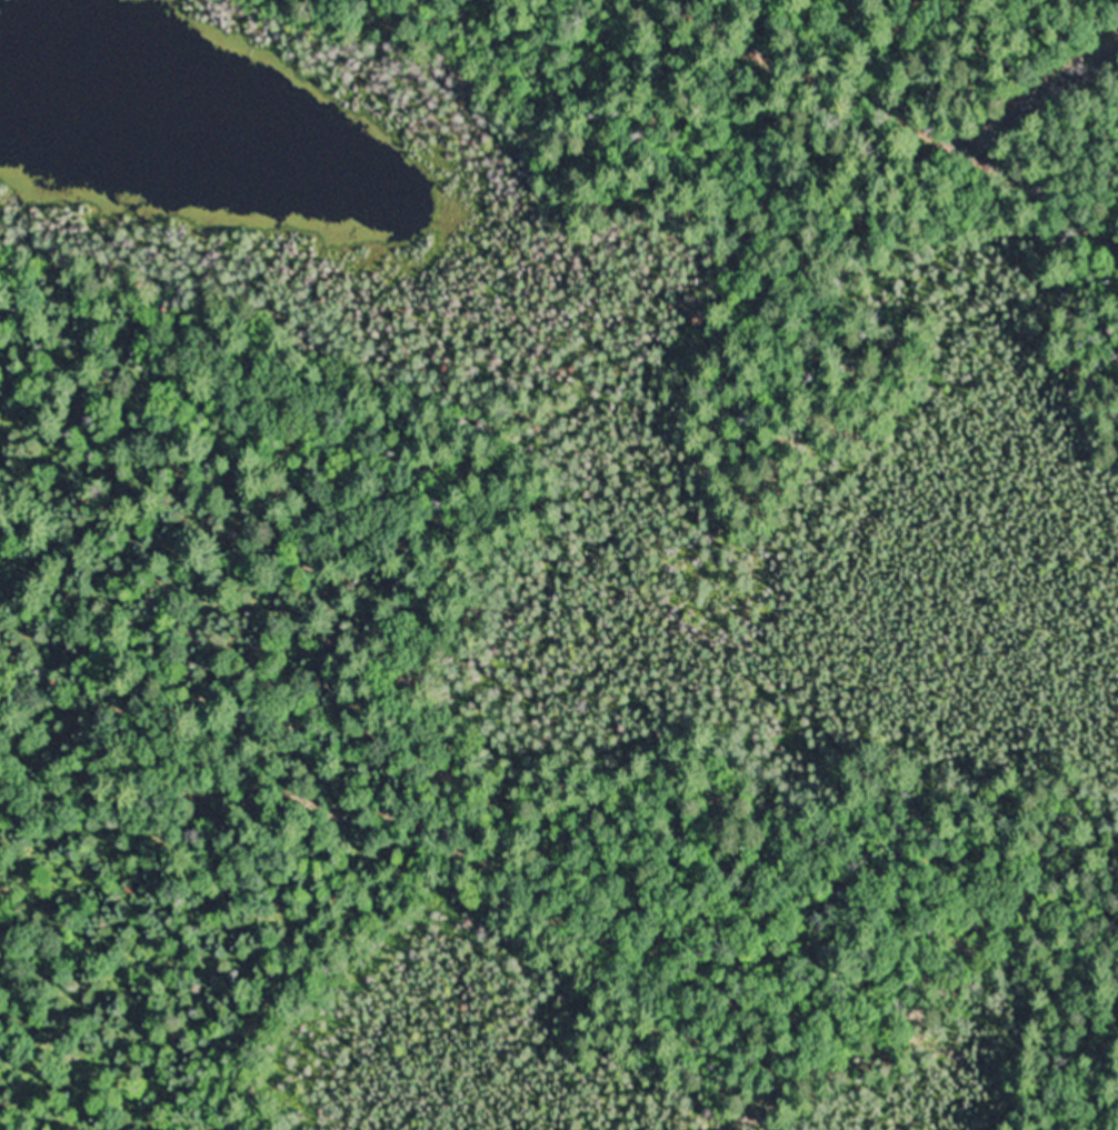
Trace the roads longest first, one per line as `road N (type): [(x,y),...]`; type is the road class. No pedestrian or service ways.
road 1 (residential): [(1117,251),(1019,174),(729,40),(668,0)]
road 2 (residential): [(1117,48),(1015,113),(978,153)]

